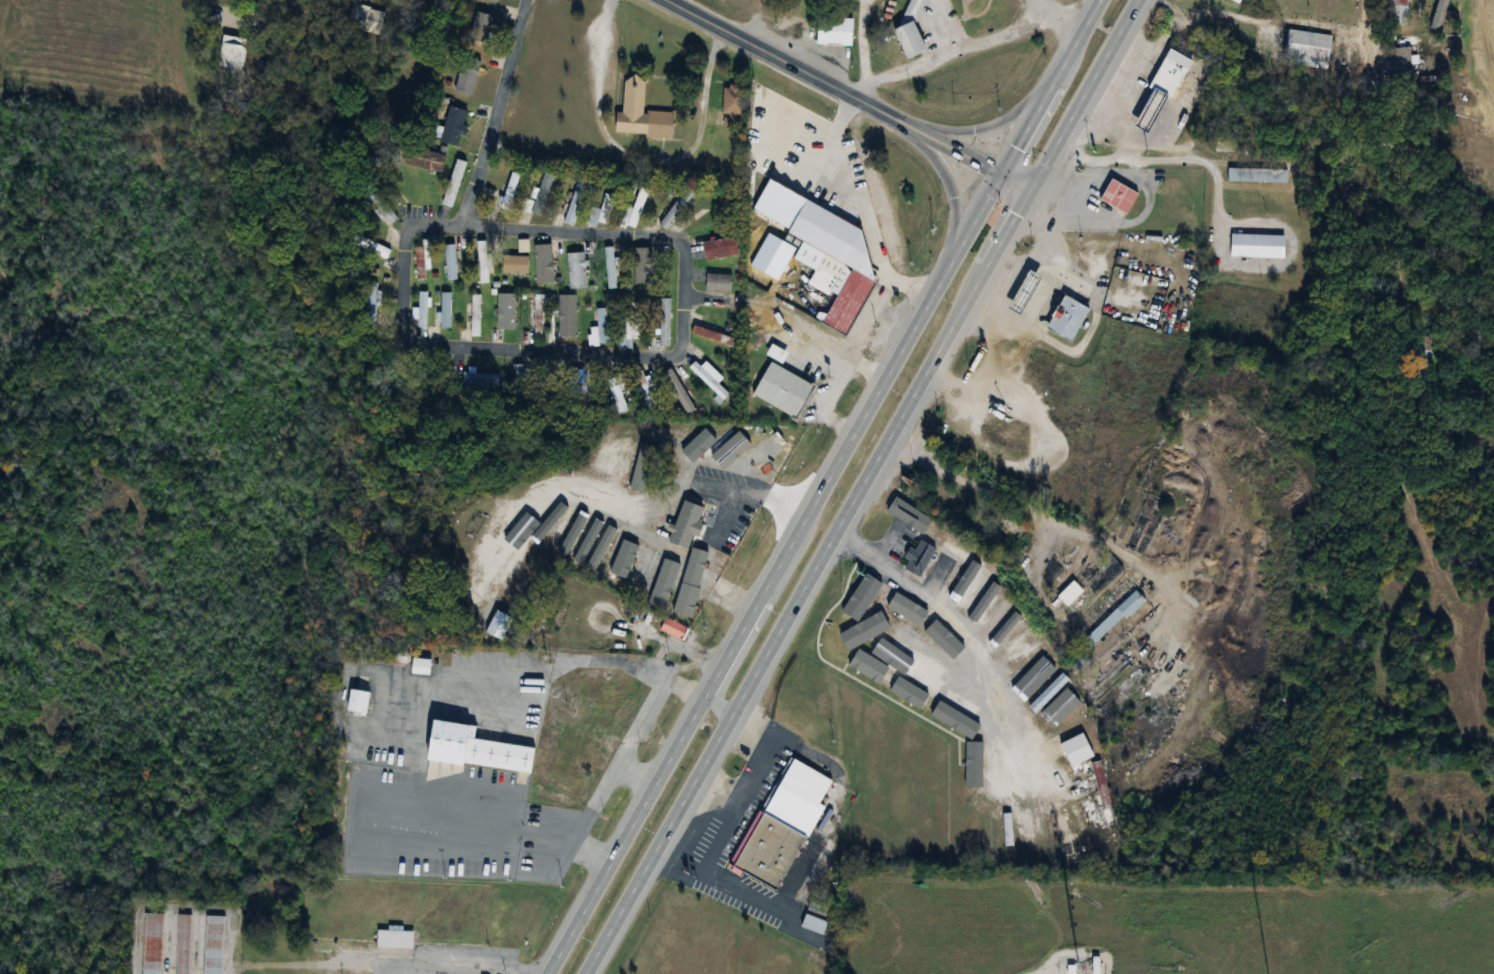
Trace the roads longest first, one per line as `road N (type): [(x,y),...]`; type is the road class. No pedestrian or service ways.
road 1 (primary): [(1103,0),(547,973)]
road 2 (primary): [(584,973),(1033,189)]
road 3 (secondary): [(673,0),(1033,189)]
road 4 (primary): [(1033,189),(1143,0)]
road 5 (secondary): [(1048,97),(986,127),(914,128)]
road 6 (secondary): [(914,128),(948,185),(956,254)]

